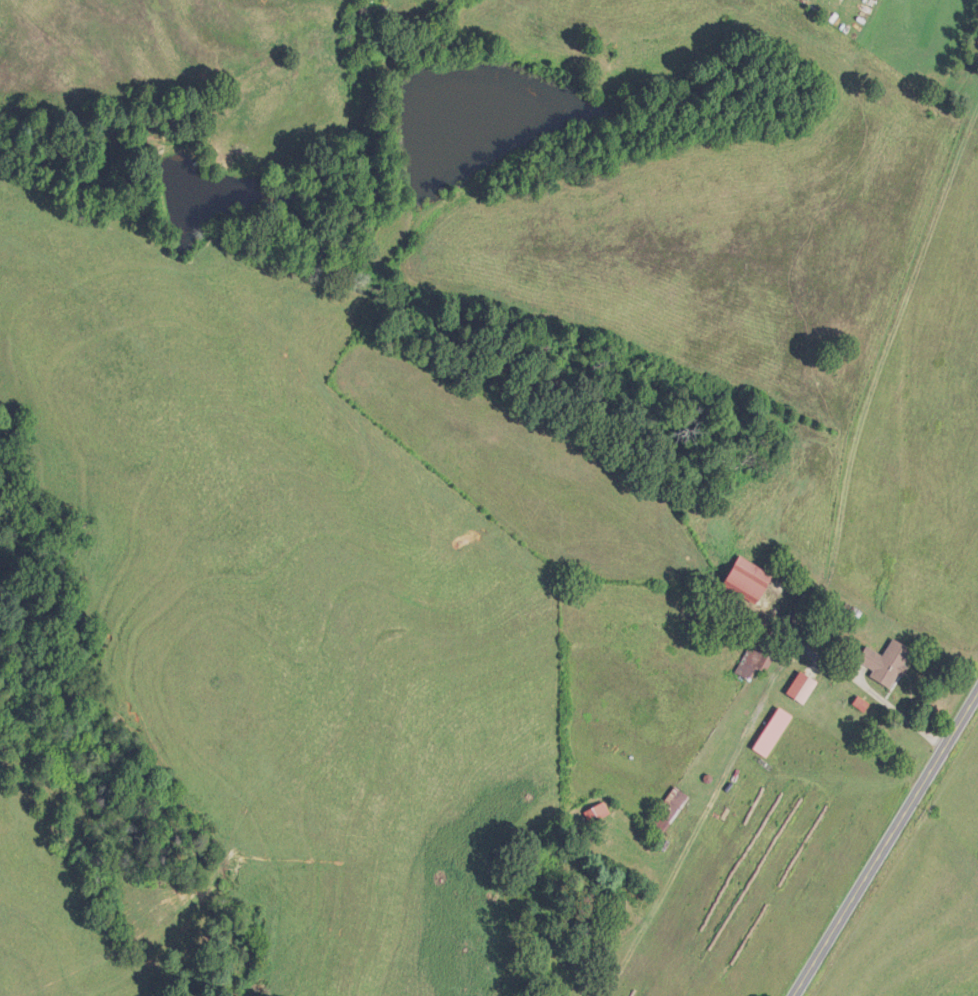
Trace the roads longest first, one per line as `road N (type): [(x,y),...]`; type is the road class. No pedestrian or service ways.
road 1 (residential): [(602,995),(651,929),(771,693),(819,657),(952,738)]
road 2 (secondary): [(799,995),(977,698)]

